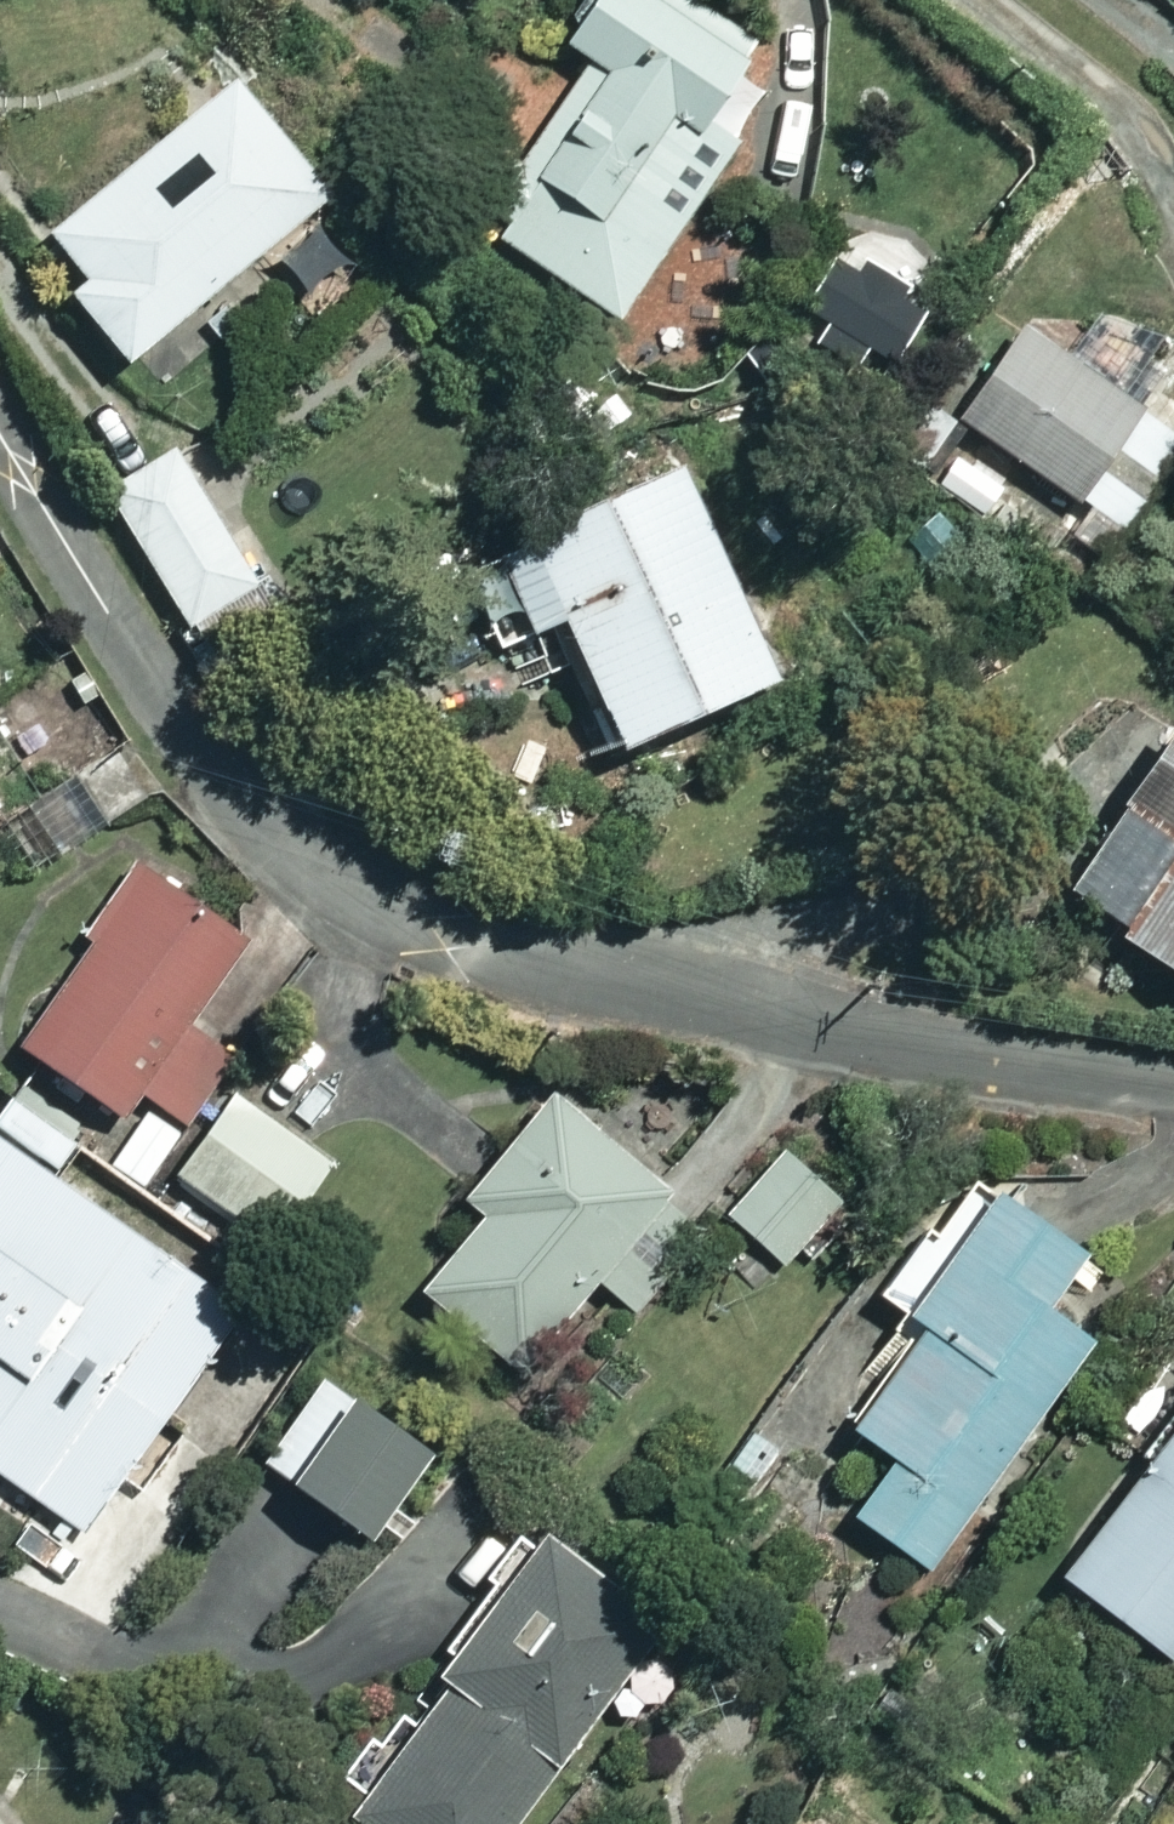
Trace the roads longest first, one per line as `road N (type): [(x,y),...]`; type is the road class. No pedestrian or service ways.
road 1 (residential): [(1173,1084),(921,1047),(710,1003),(458,939),(363,890),(300,849),(213,770),(0,437)]

